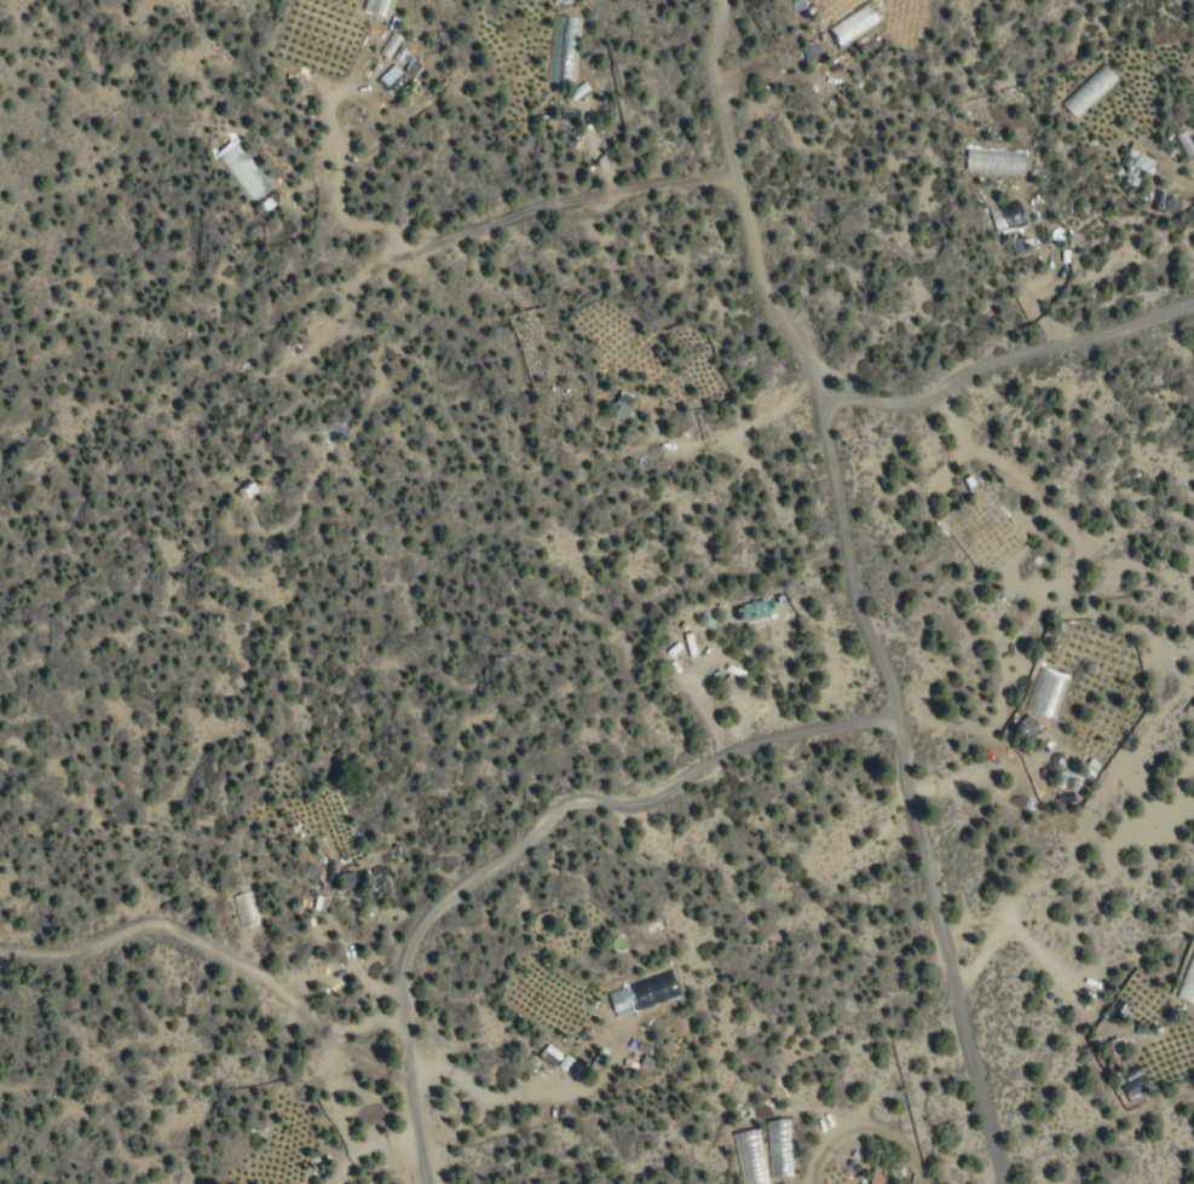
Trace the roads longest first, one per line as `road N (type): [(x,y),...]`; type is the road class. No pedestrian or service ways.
road 1 (track): [(997,1183),(905,801),(895,722),(854,618),(820,423),(763,295),(723,167),(708,62),(717,0)]
road 2 (residential): [(895,722),(732,746),(642,796),(556,790),(450,884),(416,923),(396,981),(416,1119),(416,1183)]
road 3 (residential): [(0,951),(56,951),(120,929),(165,928),(226,959),(379,1068),(404,1074)]
road 4 (track): [(817,410),(906,392),(1094,325),(1193,303)]
road 5 (track): [(723,167),(581,192),(477,223)]

